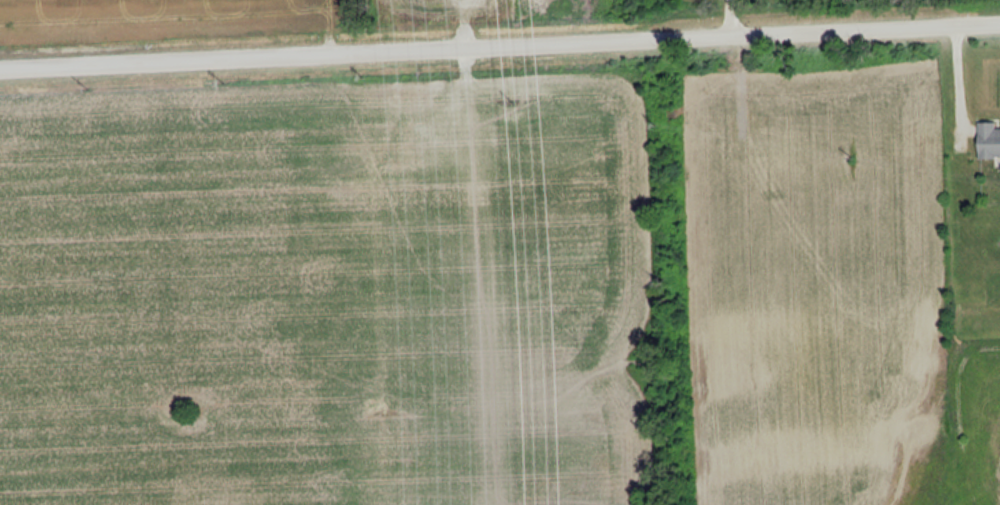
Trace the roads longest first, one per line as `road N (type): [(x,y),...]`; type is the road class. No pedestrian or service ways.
road 1 (residential): [(0,69),(999,21)]

